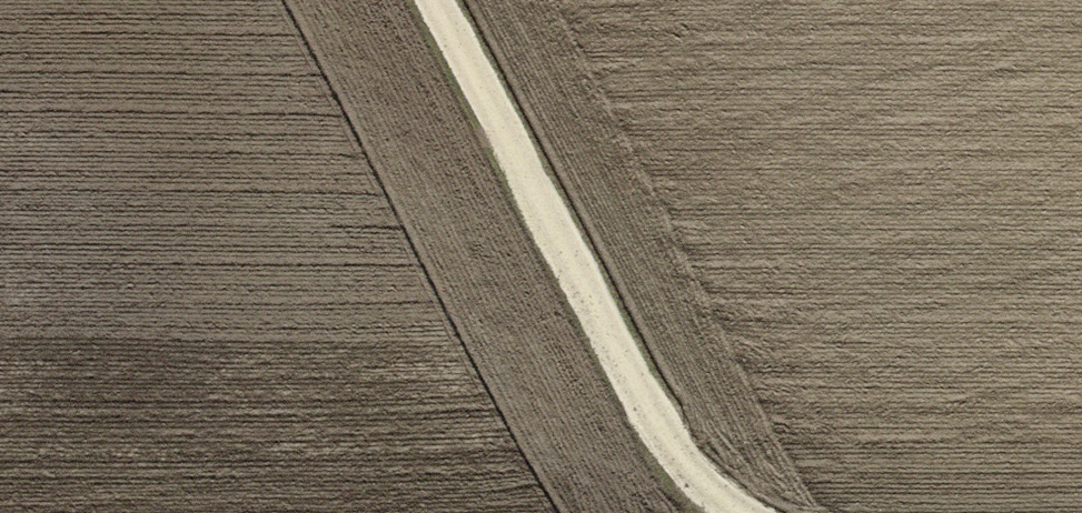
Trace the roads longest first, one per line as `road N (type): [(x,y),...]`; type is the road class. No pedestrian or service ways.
road 1 (track): [(726,512),(678,472),(629,390),(427,0)]

